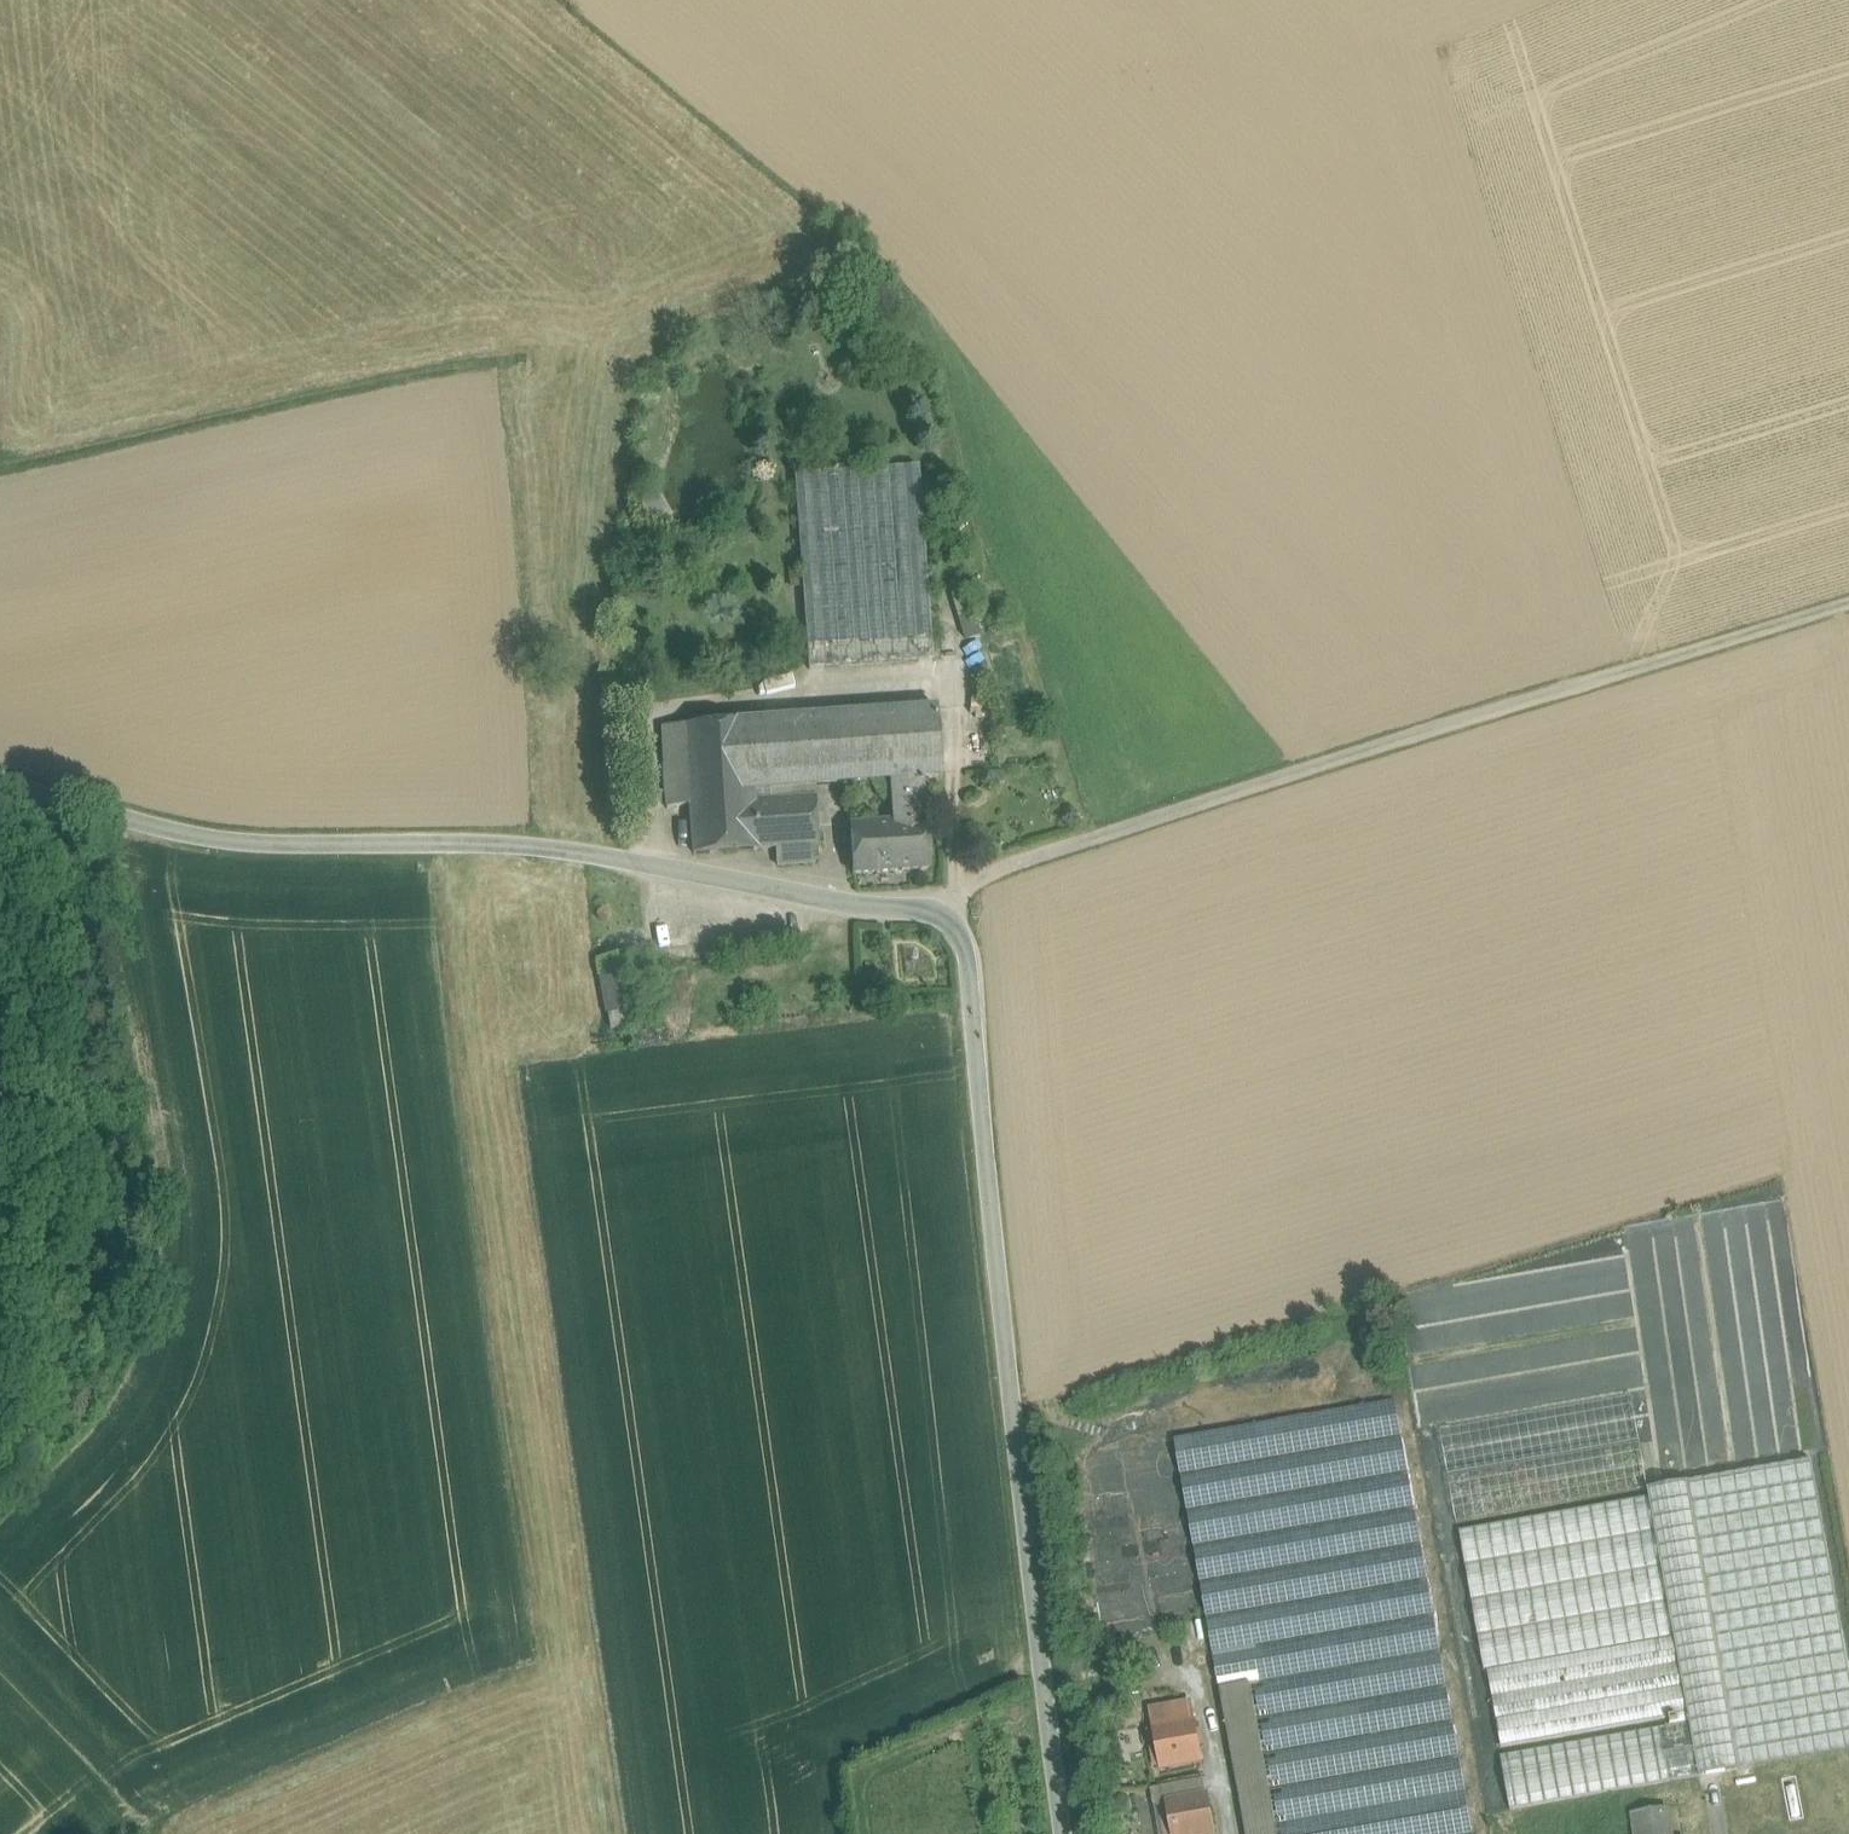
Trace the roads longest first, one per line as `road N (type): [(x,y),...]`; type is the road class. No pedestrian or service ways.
road 1 (tertiary): [(1065,1833),(961,927),(943,912),(536,847),(229,843),(0,782)]
road 2 (track): [(943,912),(997,869),(1848,608)]

